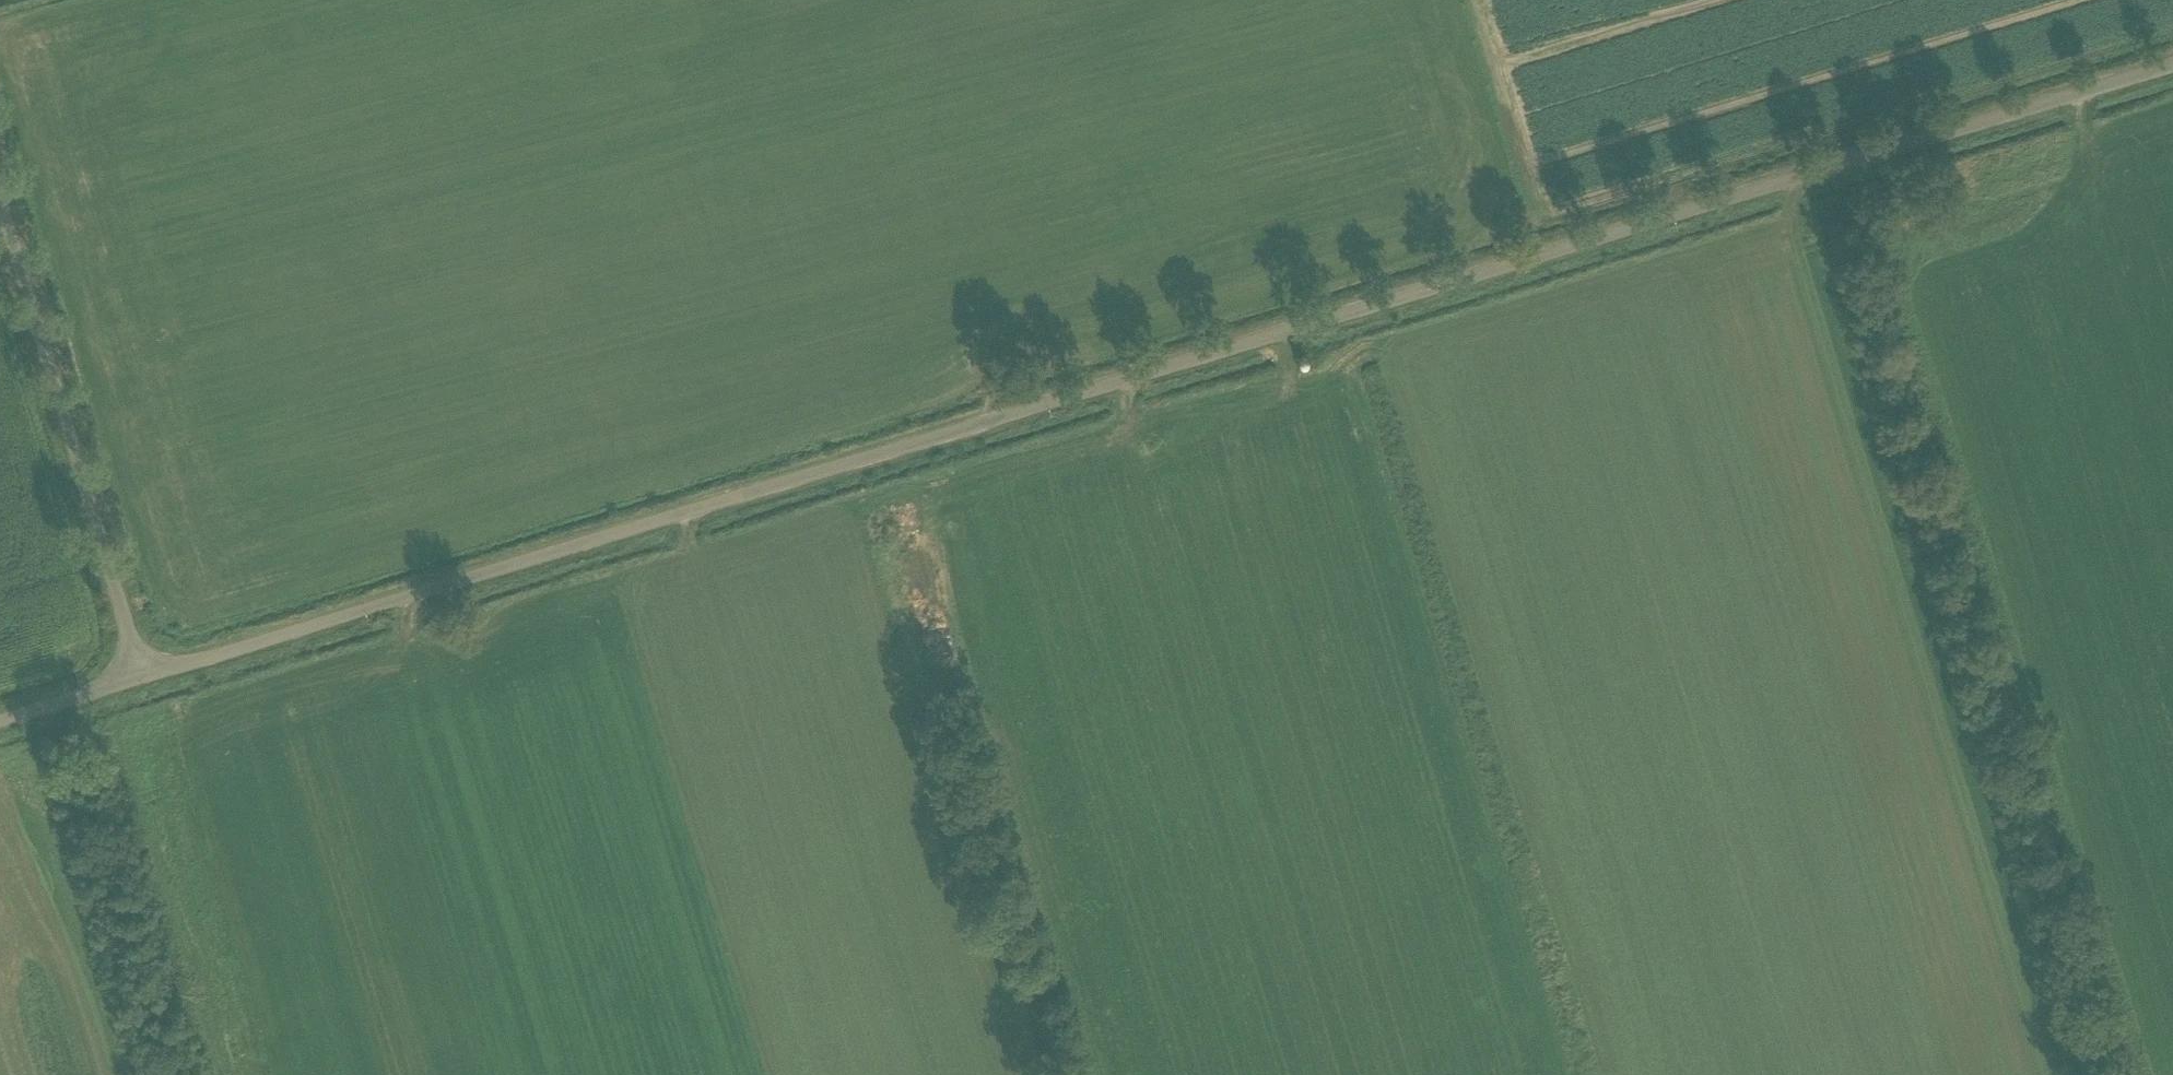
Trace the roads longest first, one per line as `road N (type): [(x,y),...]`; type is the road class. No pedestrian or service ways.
road 1 (unclassified): [(135,683),(2172,68)]
road 2 (unclassified): [(135,683),(127,624),(0,204)]
road 3 (unclassified): [(0,722),(135,683)]

